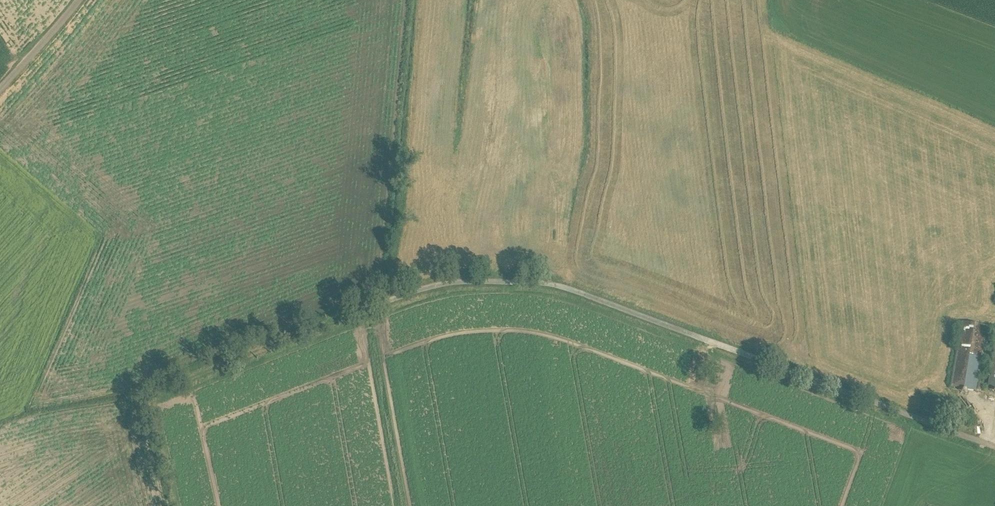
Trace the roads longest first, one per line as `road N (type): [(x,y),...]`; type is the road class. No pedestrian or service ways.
road 1 (unclassified): [(157,394),(407,293),(462,282),(528,281),(586,295),(994,448)]

